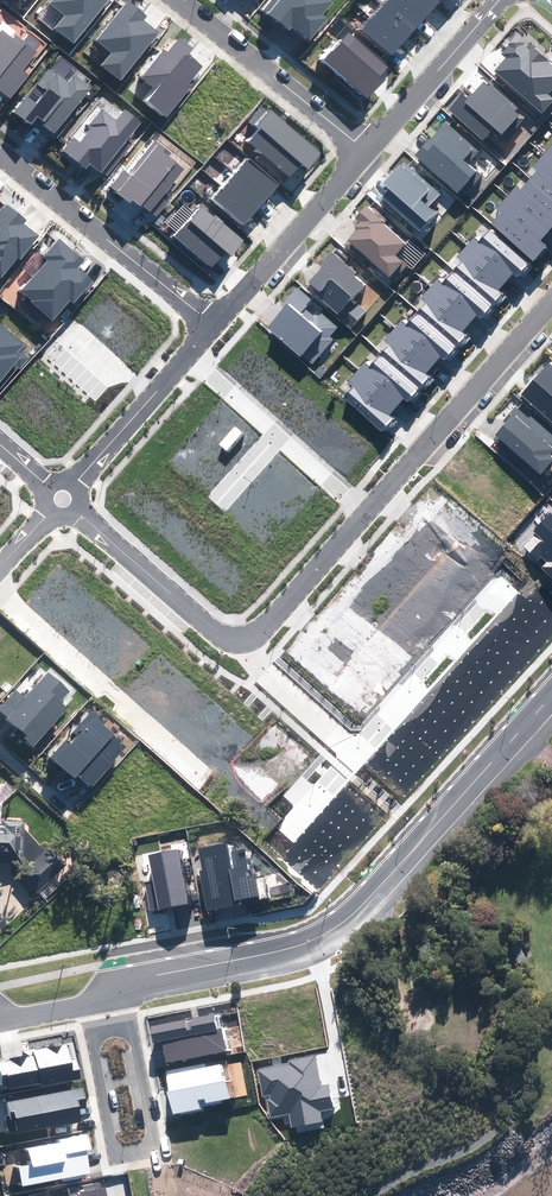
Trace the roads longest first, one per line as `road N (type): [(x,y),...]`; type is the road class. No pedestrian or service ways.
road 1 (residential): [(122,985),(313,947),(348,926),(551,696)]
road 2 (residential): [(122,985),(152,1135),(144,1149),(124,1152),(108,1138),(82,1007)]
road 3 (residential): [(551,299),(365,512)]
road 4 (residential): [(0,599),(203,780)]
road 5 (residential): [(0,161),(212,323)]
road 6 (residential): [(178,0),(364,149)]
road 7 (residential): [(212,323),(364,149)]
road 8 (residential): [(235,644),(220,645),(63,499)]
road 9 (residential): [(356,748),(504,582)]
road 10 (residential): [(364,149),(499,0)]
road 11 (residential): [(63,499),(188,356)]
road 12 (residential): [(365,512),(251,639),(235,644)]
road 13 (residential): [(235,644),(356,748)]

